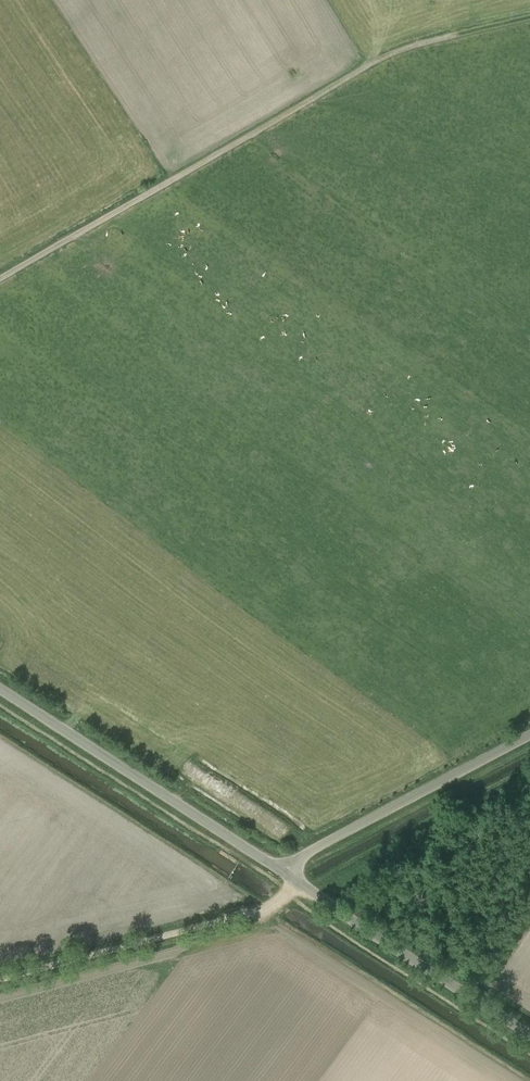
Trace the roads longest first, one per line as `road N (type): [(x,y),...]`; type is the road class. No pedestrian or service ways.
road 1 (unclassified): [(280,868),(0,687)]
road 2 (track): [(0,975),(254,911),(298,882)]
road 3 (unclassified): [(529,1033),(280,868)]
road 4 (unclassified): [(280,868),(529,737)]
road 5 (track): [(529,765),(307,889)]

